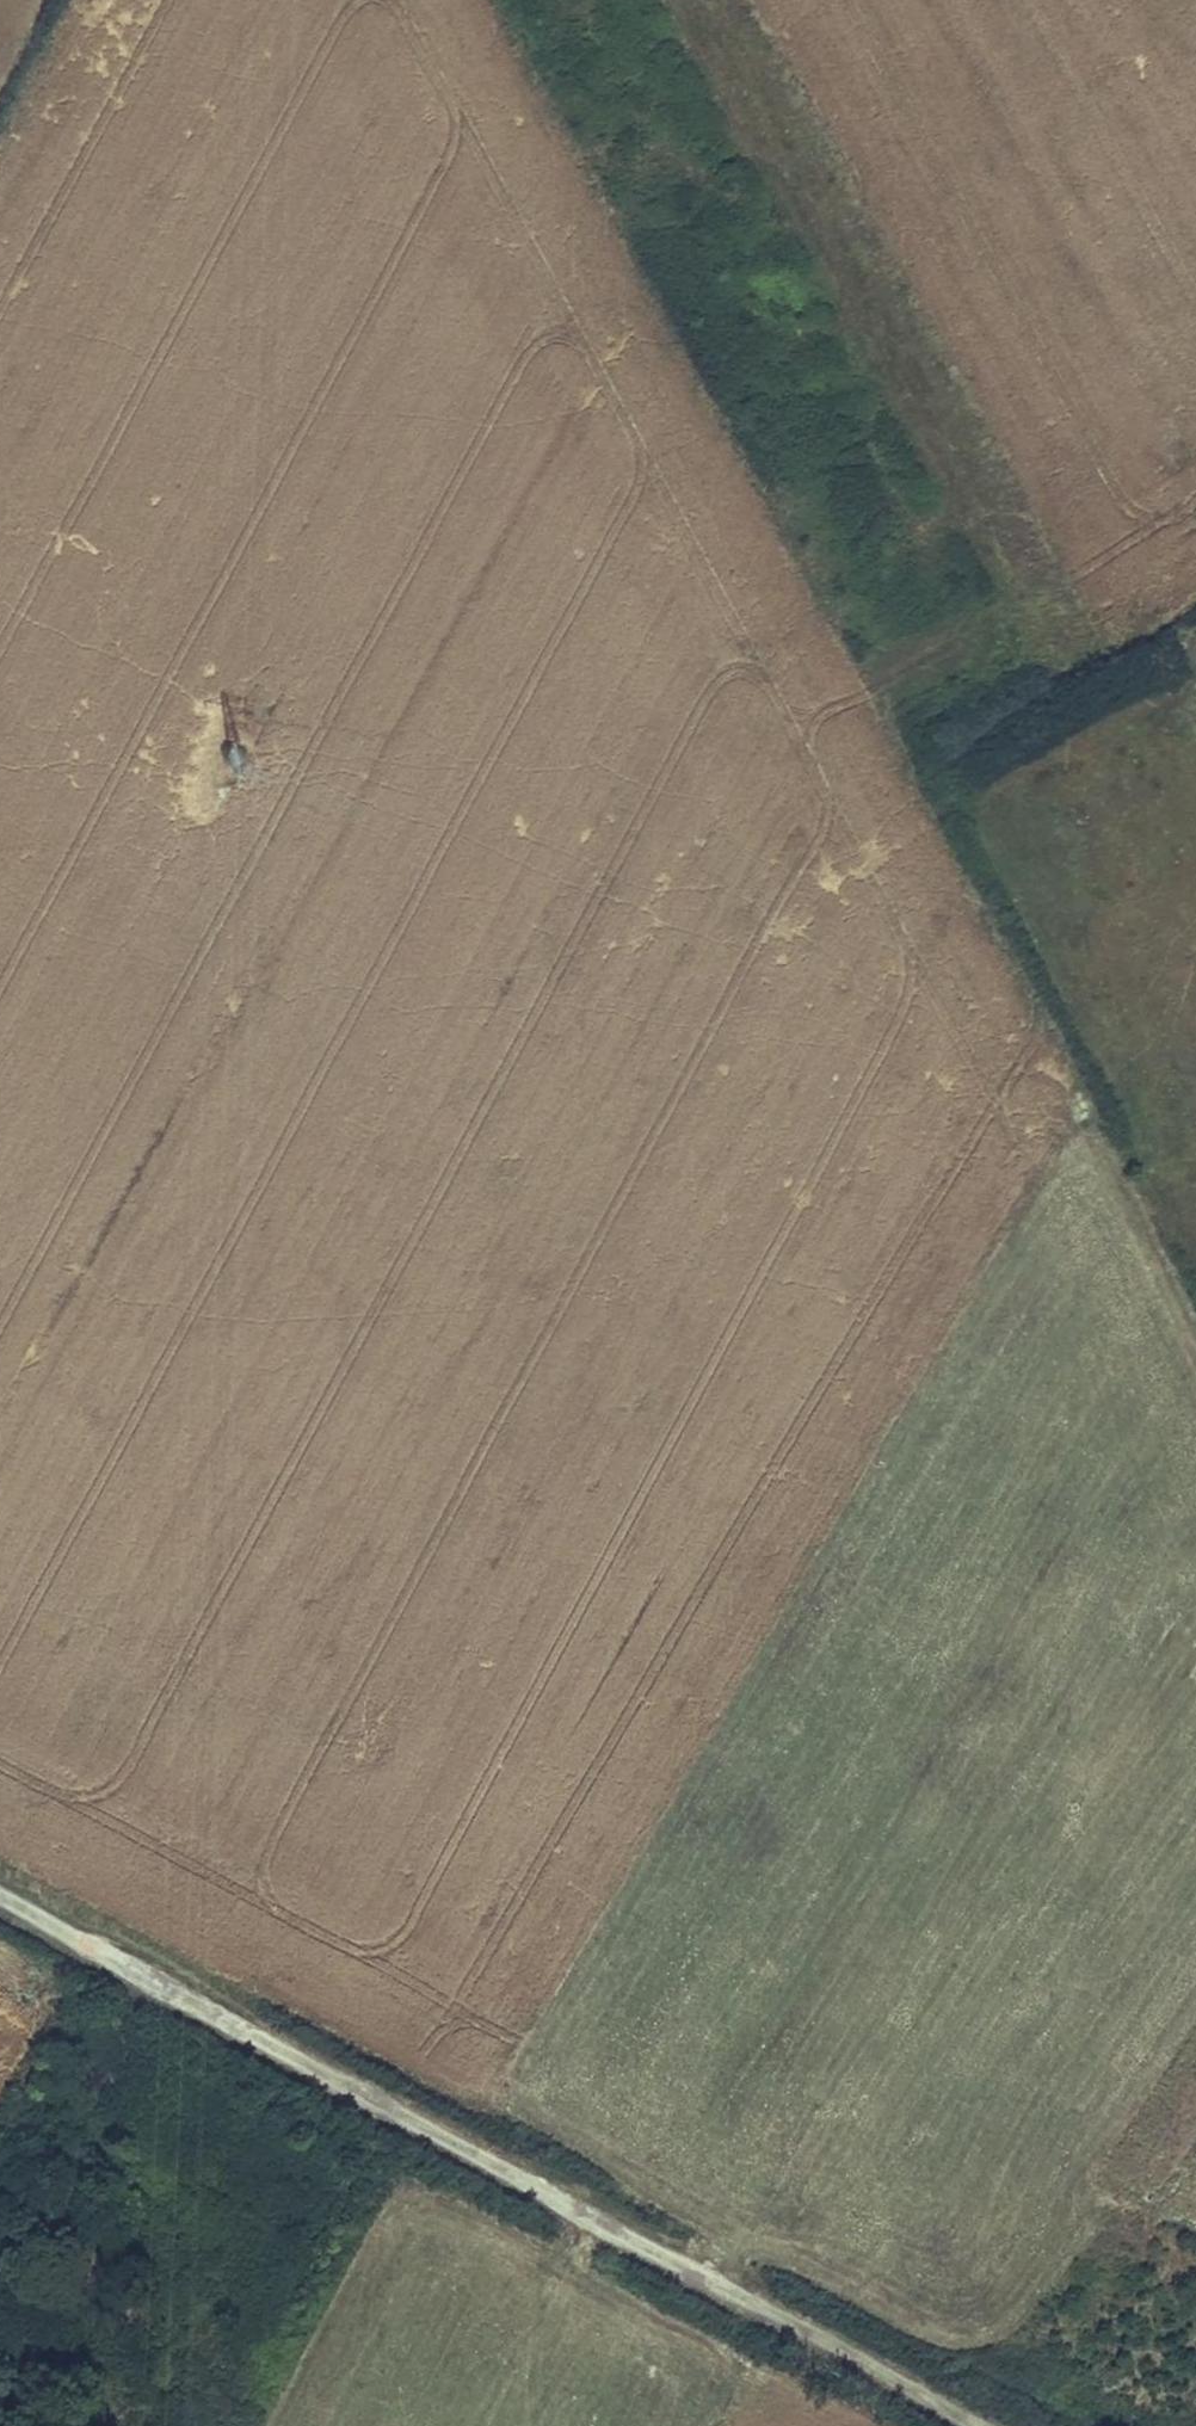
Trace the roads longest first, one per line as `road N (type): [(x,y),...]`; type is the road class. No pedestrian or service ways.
road 1 (unclassified): [(0,1877),(1006,2425)]

